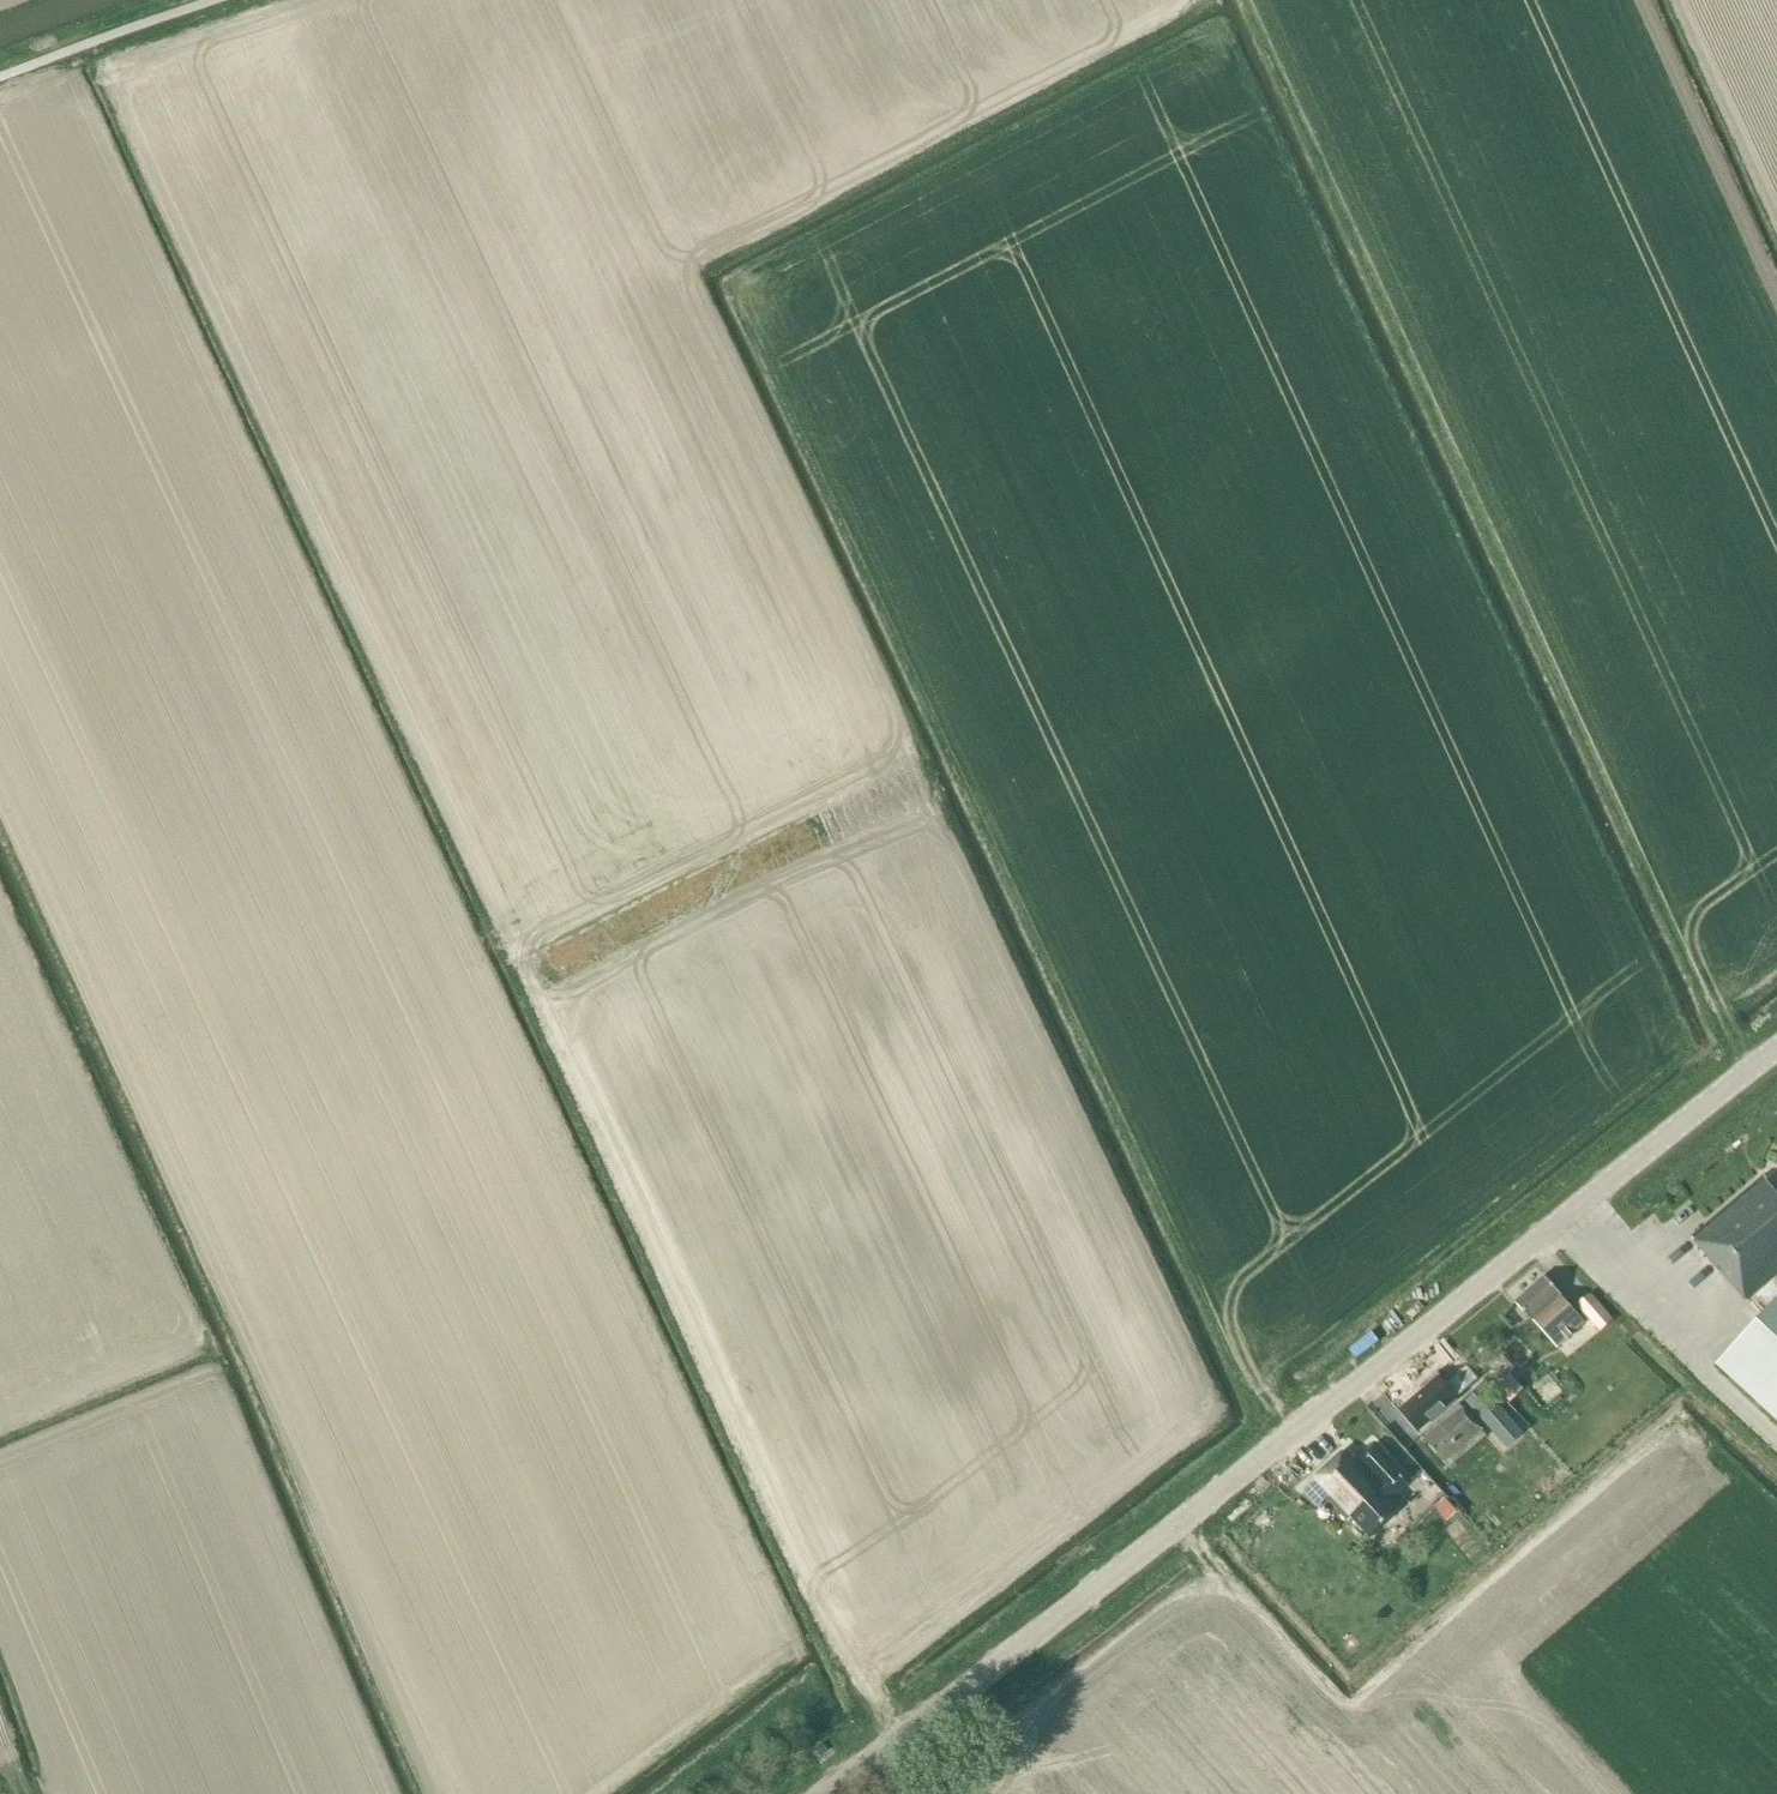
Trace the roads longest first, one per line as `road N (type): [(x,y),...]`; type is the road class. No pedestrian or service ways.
road 1 (tertiary): [(830,1793),(1115,1583),(1776,1063)]

